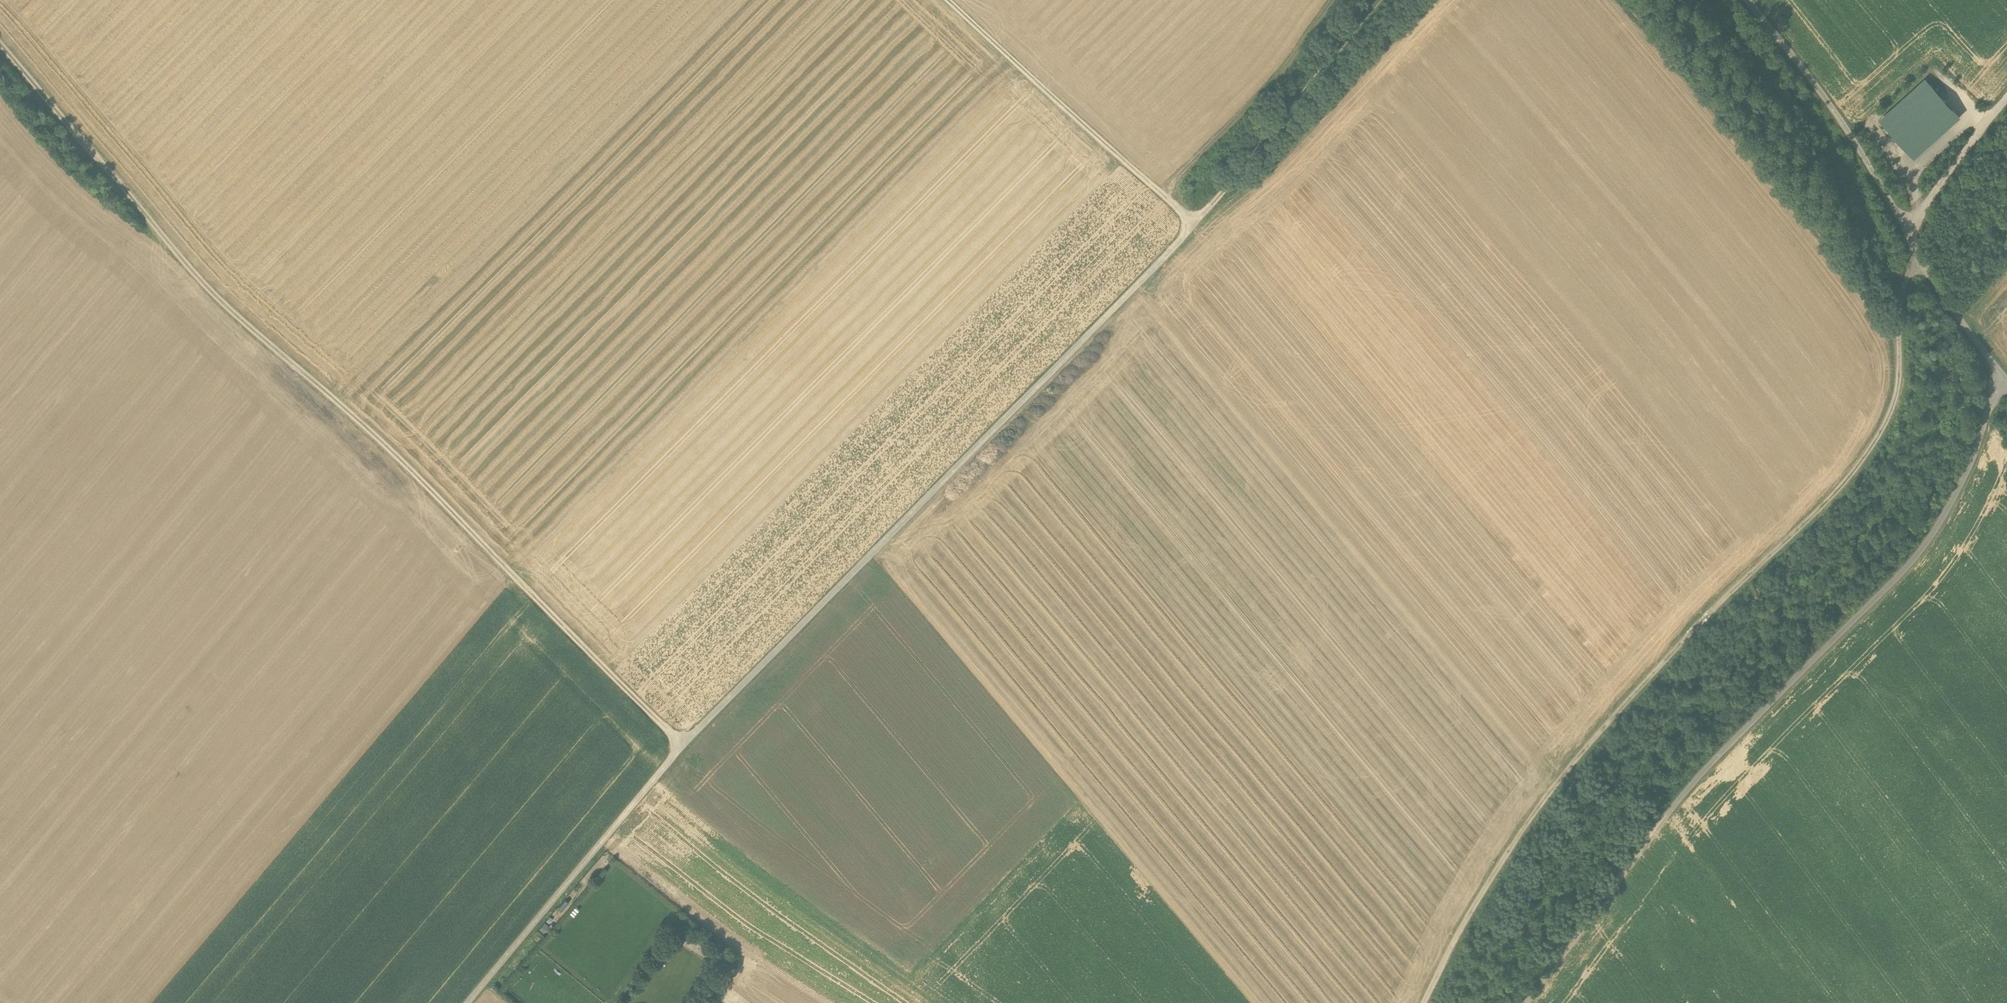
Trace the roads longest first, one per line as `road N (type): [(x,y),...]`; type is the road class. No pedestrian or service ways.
road 1 (track): [(1385,0),(1194,226),(684,743),(467,1002)]
road 2 (track): [(0,44),(237,318),(363,425),(684,743)]
road 3 (track): [(1426,1002),(1513,848),(1581,757),(1880,439),(1899,394),(1897,309),(1913,272)]
road 4 (track): [(1527,1002),(1673,809),(1918,557),(1950,508),(2006,380)]
road 5 (track): [(1744,0),(1849,133),(1913,244)]
road 6 (track): [(1166,197),(947,0)]
road 7 (track): [(1333,0),(1270,88),(1166,197)]
road 8 (track): [(2006,104),(1922,213),(1913,244)]
road 9 (track): [(1913,244),(2006,380)]

